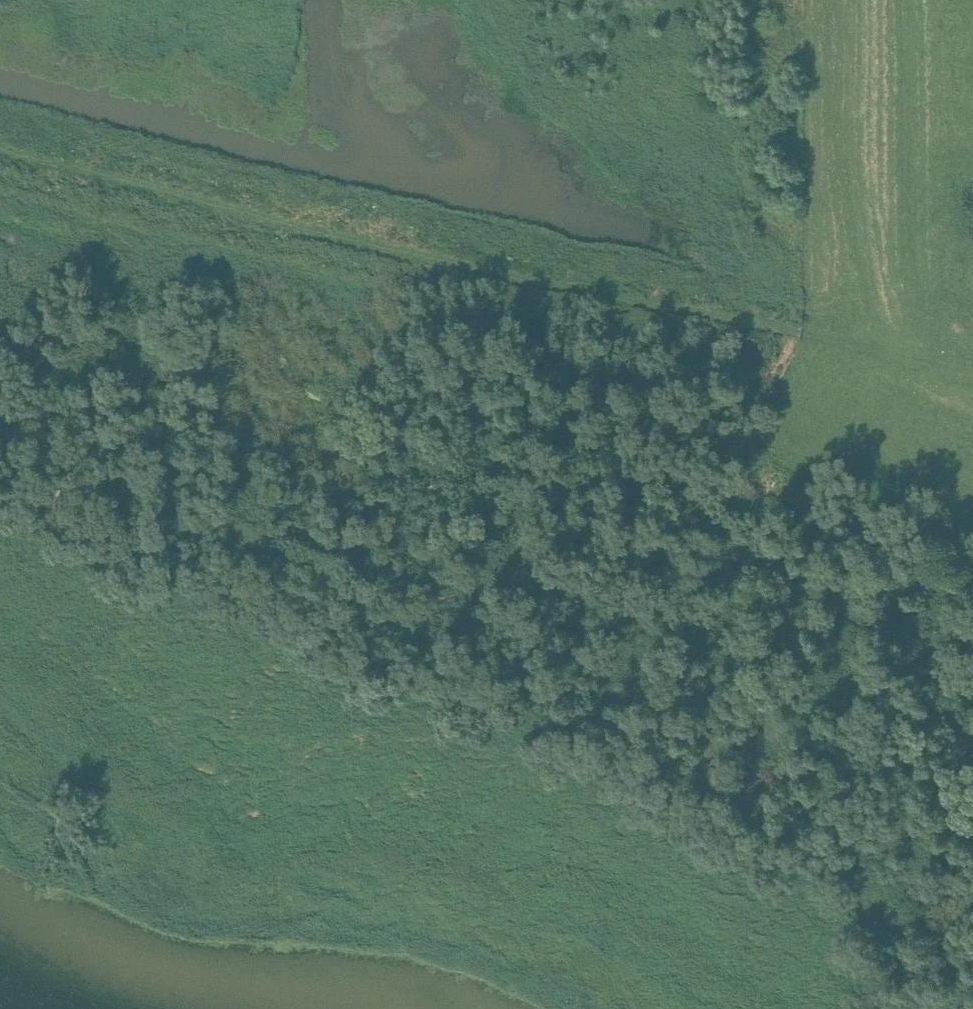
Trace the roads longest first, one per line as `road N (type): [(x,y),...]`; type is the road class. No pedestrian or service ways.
road 1 (track): [(0,150),(357,244),(972,380)]
road 2 (track): [(923,371),(913,279),(912,0)]
road 3 (track): [(843,0),(859,232),(886,362)]

